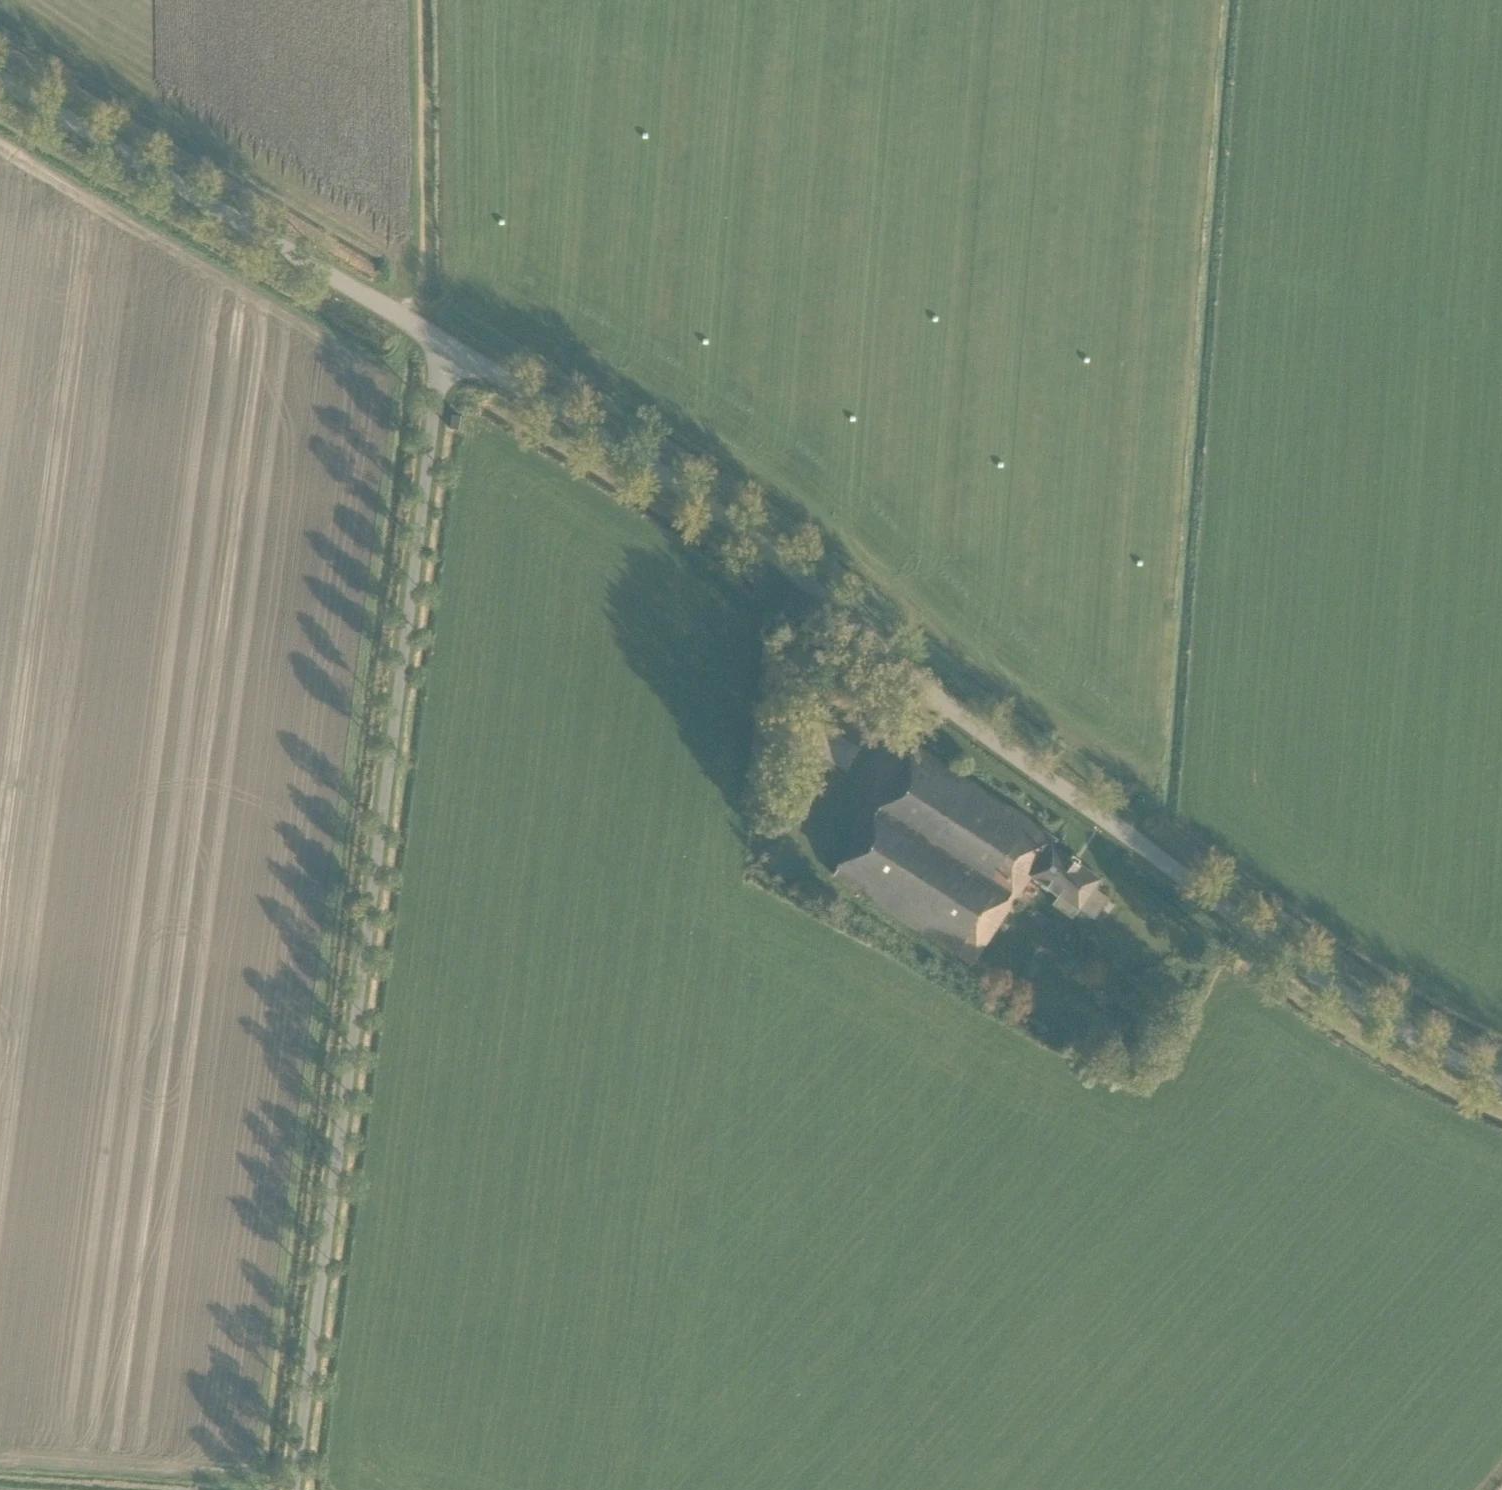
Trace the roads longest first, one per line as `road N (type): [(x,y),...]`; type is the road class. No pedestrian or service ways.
road 1 (tertiary): [(443,347),(809,578),(1275,954),(1501,1085)]
road 2 (tertiary): [(443,347),(0,77)]

